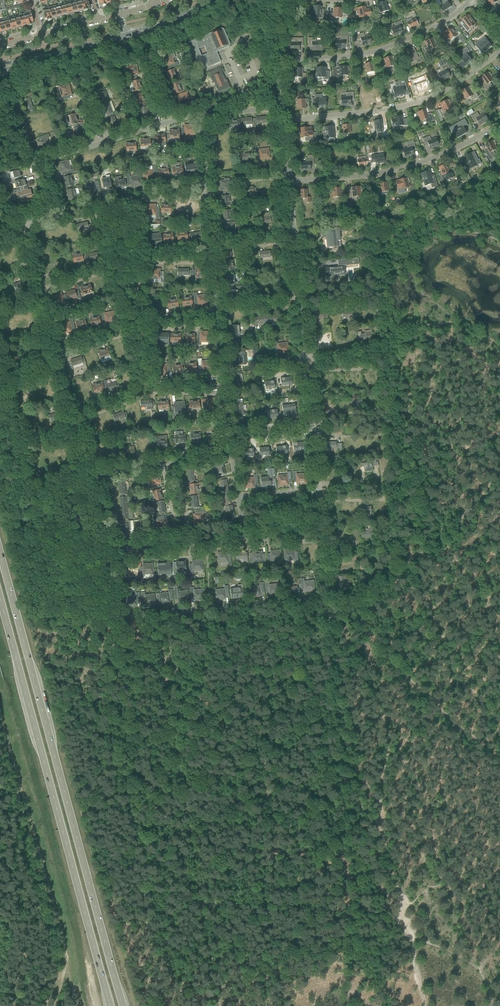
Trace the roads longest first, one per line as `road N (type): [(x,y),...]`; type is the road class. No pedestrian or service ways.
road 1 (primary): [(123,1005),(0,554)]
road 2 (primary): [(0,599),(110,1005)]
road 3 (track): [(49,1005),(63,941),(0,713)]
road 4 (residential): [(116,614),(321,598),(321,549)]
road 5 (residential): [(284,119),(424,100),(499,51)]
road 6 (residential): [(290,181),(405,168),(499,124)]
road 7 (residential): [(280,59),(395,44),(471,1)]
road 8 (residential): [(311,421),(378,409),(380,436),(313,437)]
road 9 (residential): [(316,484),(382,477),(384,500),(317,501)]
road 10 (residential): [(305,355),(370,345),(373,369),(307,372)]
road 11 (residential): [(179,460),(187,525),(176,528),(161,464)]
road 12 (residential): [(208,198),(143,198),(144,186),(206,179)]
road 13 (residential): [(44,293),(104,272),(101,264),(39,277)]
road 14 (residential): [(211,245),(149,252),(150,263),(212,262)]
road 15 (residential): [(215,309),(154,317),(155,327),(217,327)]
road 16 (residential): [(109,141),(90,86),(77,90),(91,146)]
road 17 (residential): [(56,340),(120,332),(60,356)]
road 18 (residential): [(175,120),(157,65),(144,70),(158,125)]
road 19 (residential): [(119,548),(245,539)]

